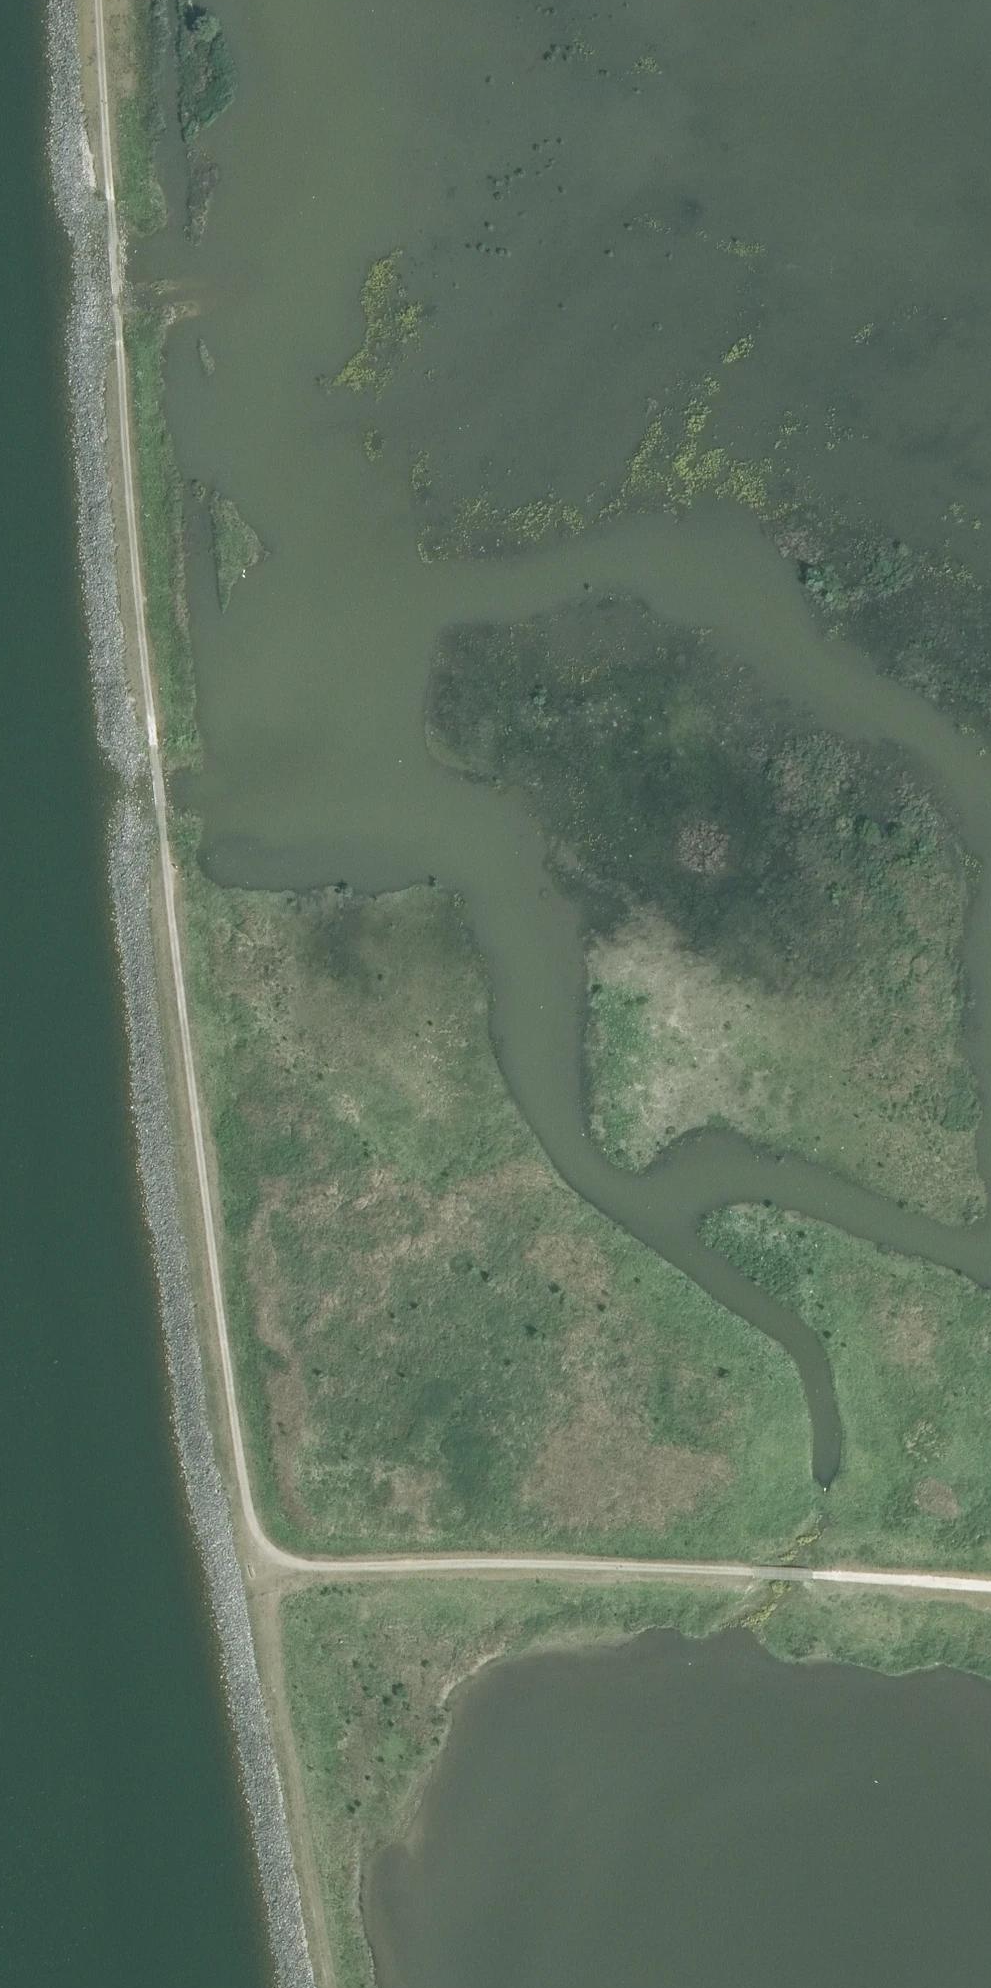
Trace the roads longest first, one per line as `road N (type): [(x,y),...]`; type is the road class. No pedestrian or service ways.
road 1 (track): [(101,0),(155,748),(255,1537)]
road 2 (track): [(990,1591),(520,1568),(312,1572),(288,1566),(255,1537)]
road 3 (track): [(334,1987),(255,1537)]

